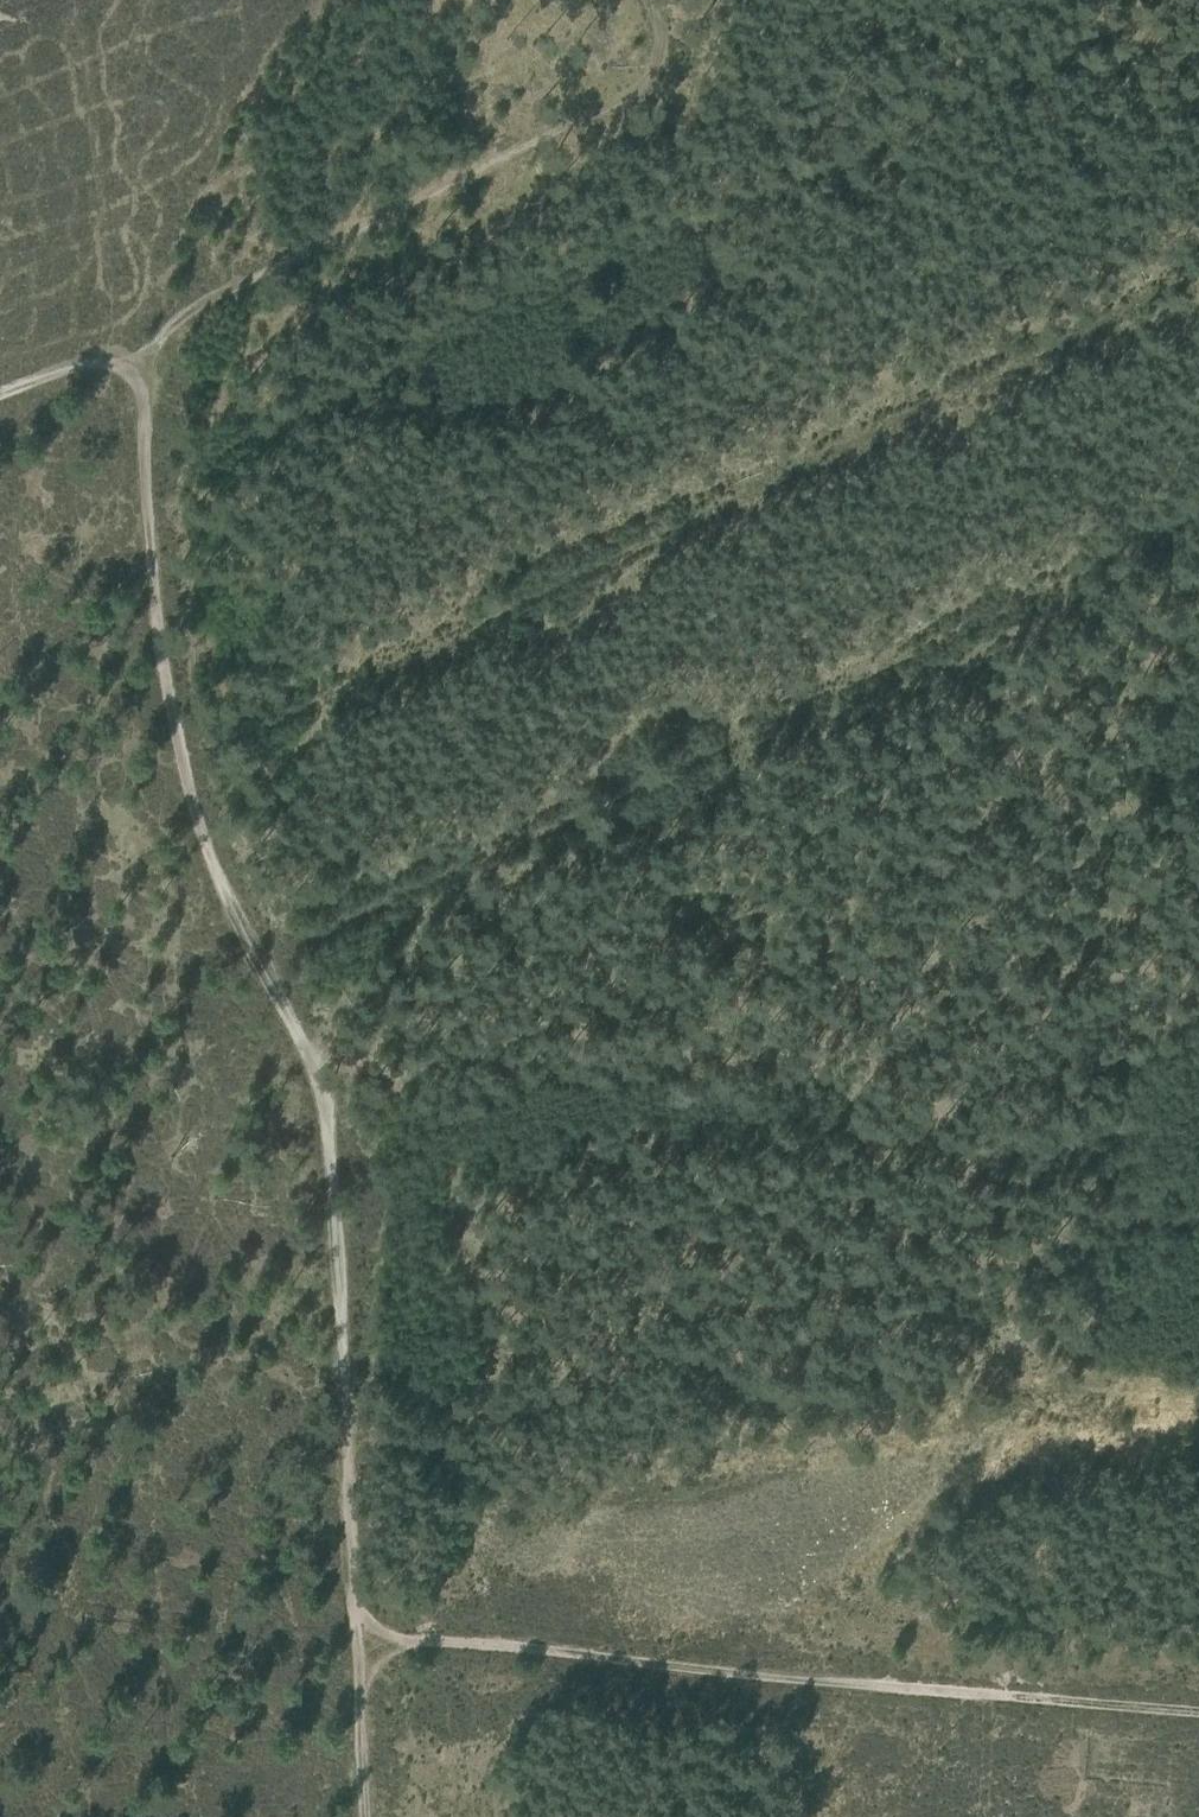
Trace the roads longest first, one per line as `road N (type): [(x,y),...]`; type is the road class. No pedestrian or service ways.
road 1 (track): [(356,1633),(327,1125),(308,1058),(206,855),(178,746),(155,599),(135,362)]
road 2 (track): [(1198,1710),(356,1633)]
road 3 (track): [(135,362),(175,317),(649,85),(665,53),(648,0)]
road 4 (track): [(1198,170),(1100,0)]
road 5 (track): [(363,1816),(356,1633)]
road 6 (track): [(135,362),(0,395)]

